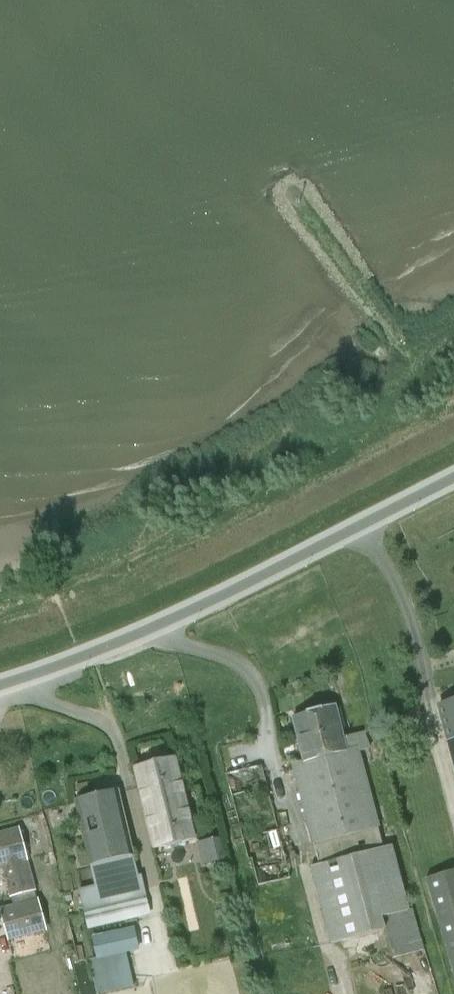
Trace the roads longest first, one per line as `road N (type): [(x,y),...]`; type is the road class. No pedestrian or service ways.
road 1 (tertiary): [(0,685),(258,585),(453,484)]

